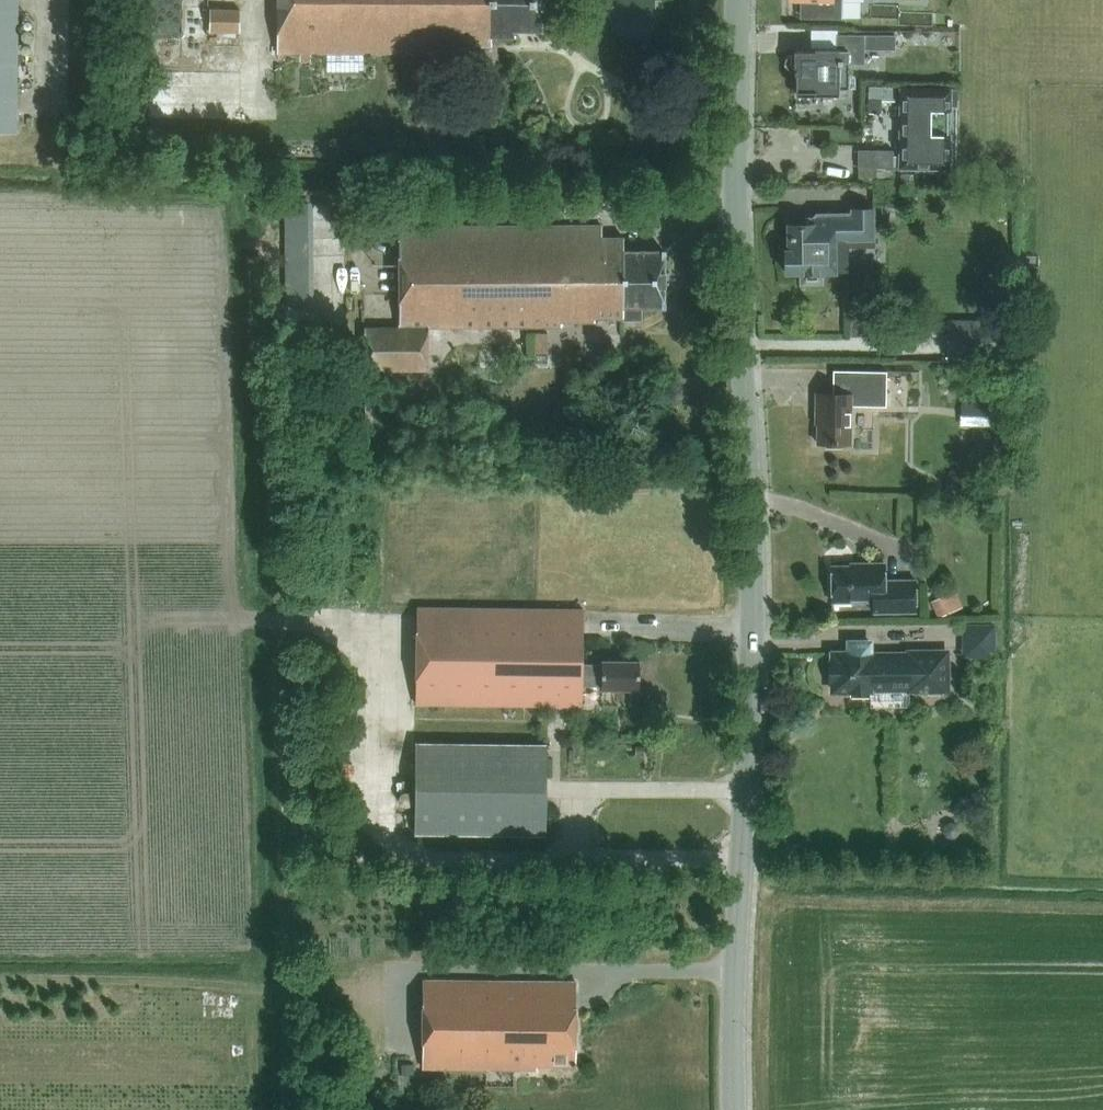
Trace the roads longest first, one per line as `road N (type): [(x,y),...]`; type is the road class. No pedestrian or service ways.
road 1 (tertiary): [(734,1109),(756,619),(737,0)]
road 2 (track): [(739,205),(642,213),(374,211),(339,234)]

